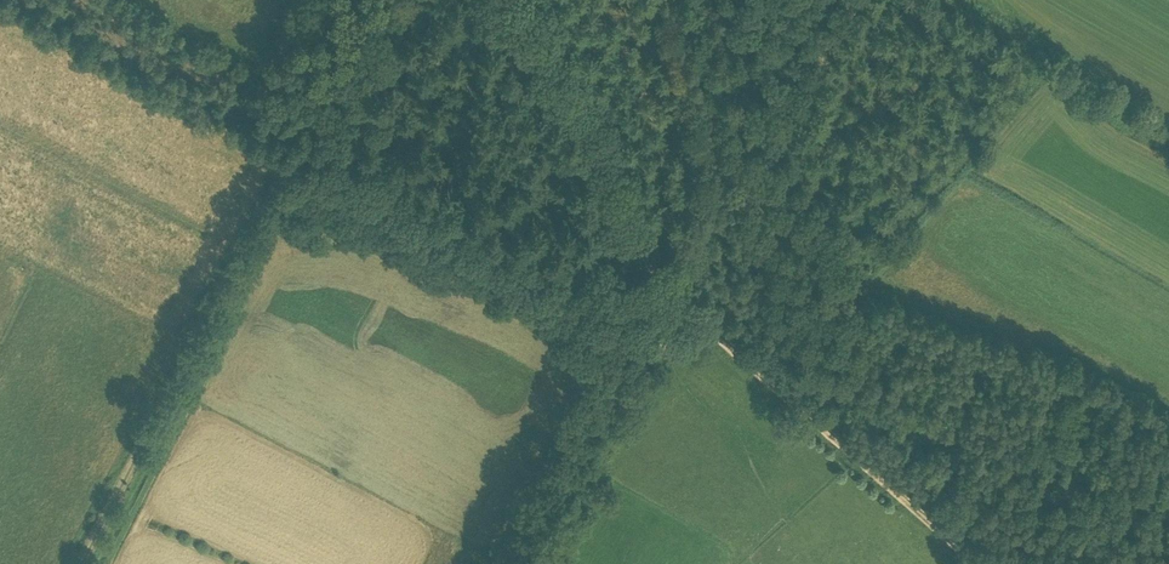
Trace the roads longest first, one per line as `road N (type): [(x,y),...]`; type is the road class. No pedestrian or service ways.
road 1 (track): [(95,563),(309,146),(409,0)]
road 2 (track): [(681,305),(964,563)]
road 3 (track): [(514,0),(648,266),(681,305)]

